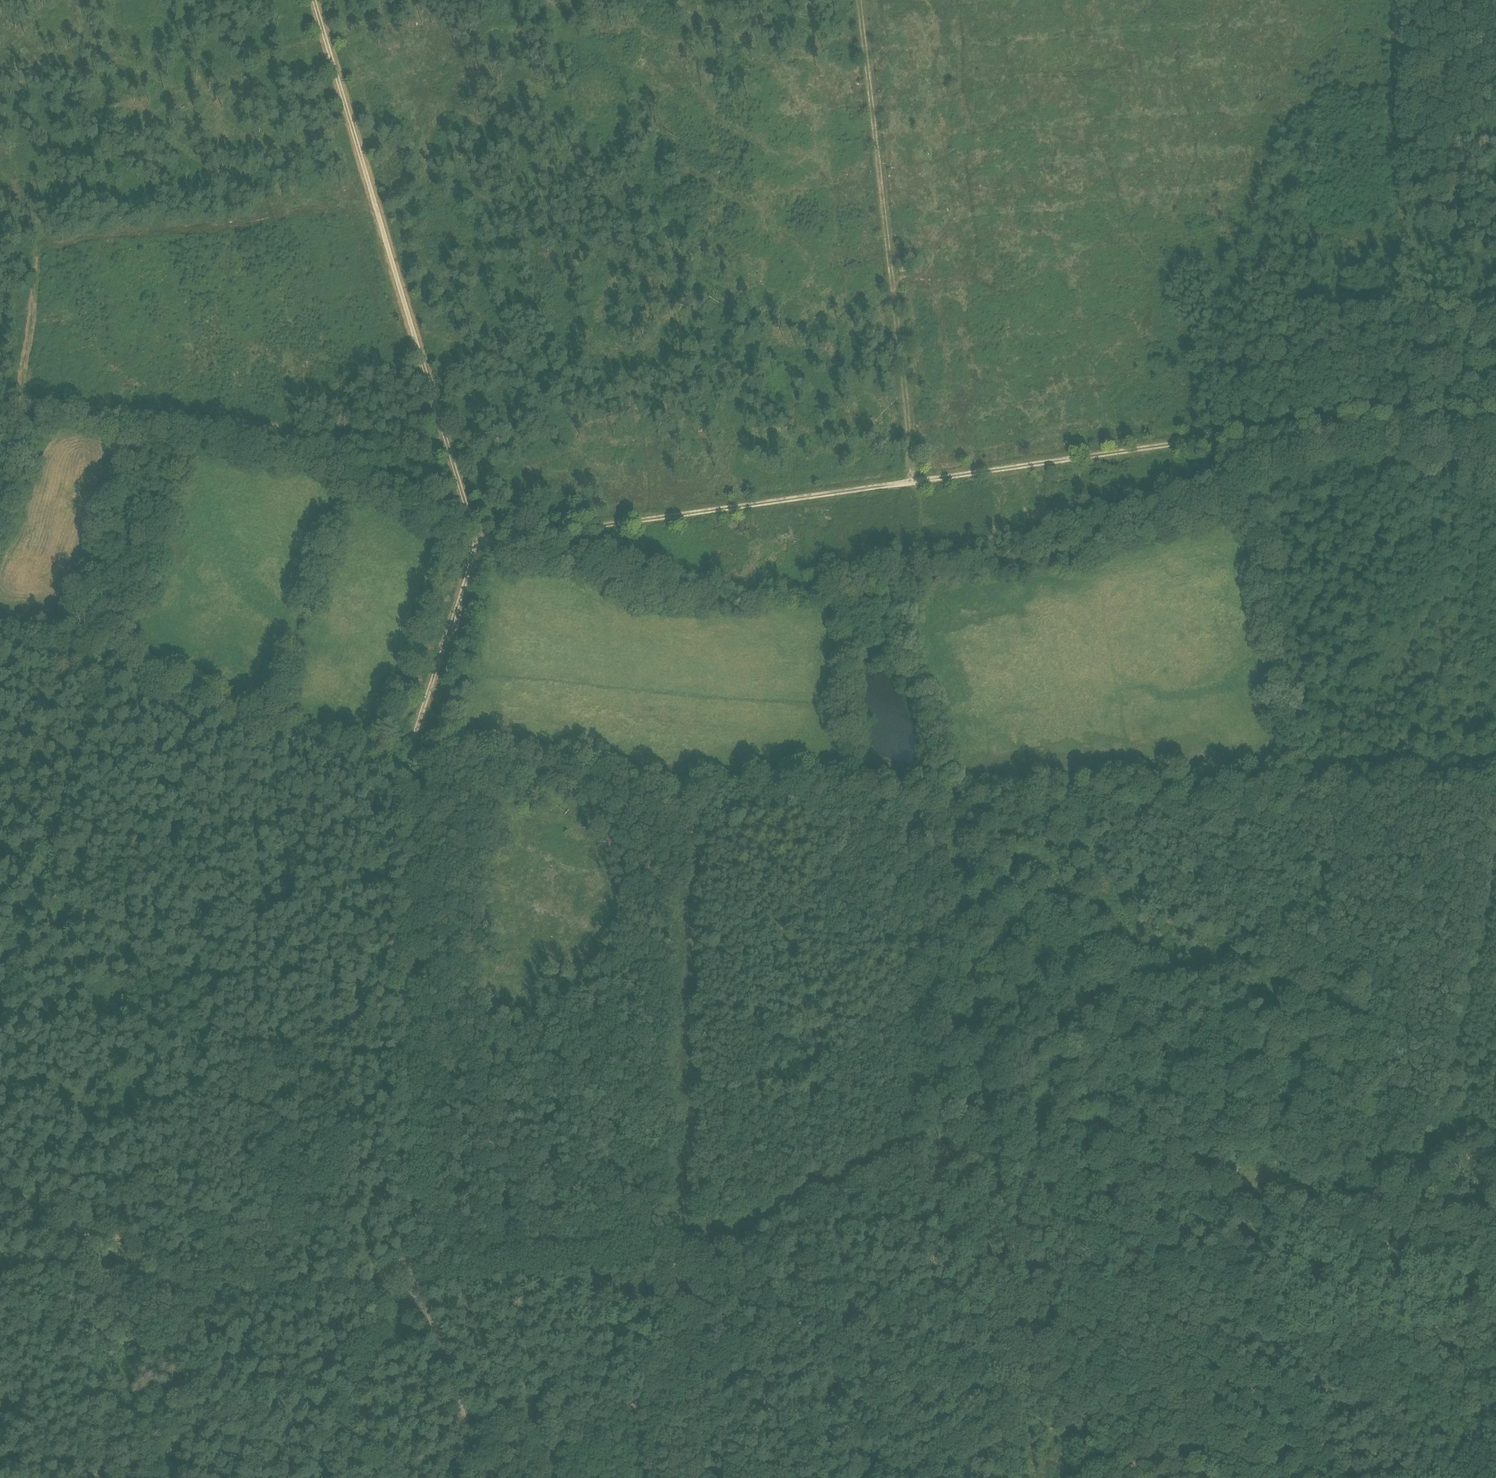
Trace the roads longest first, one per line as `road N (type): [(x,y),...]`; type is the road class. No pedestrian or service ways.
road 1 (track): [(492,1477),(439,1326),(400,1124),(423,700),(477,527),(315,0)]
road 2 (track): [(1027,1477),(985,1102),(687,1230),(425,1253)]
road 3 (track): [(109,679),(0,1009)]
road 4 (track): [(360,1386),(425,1253),(234,1285)]
road 5 (track): [(0,1186),(181,1292),(234,1285)]

